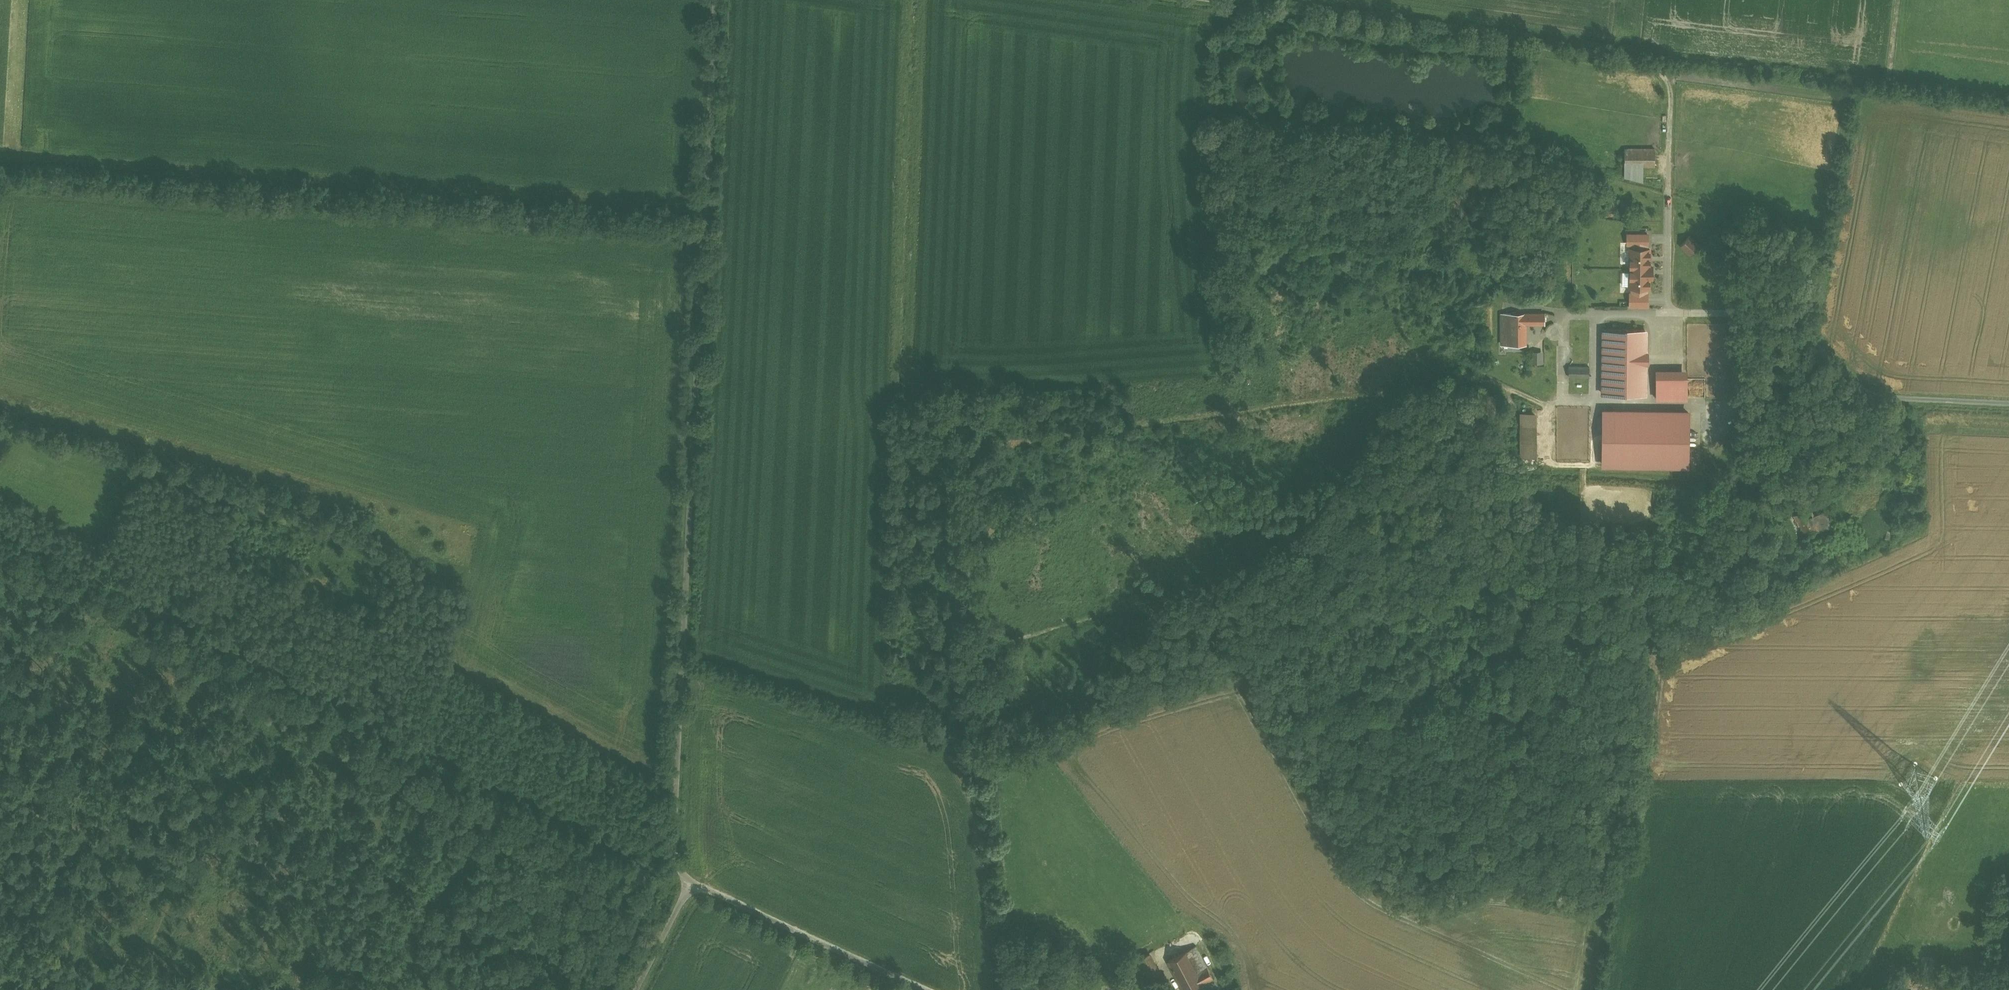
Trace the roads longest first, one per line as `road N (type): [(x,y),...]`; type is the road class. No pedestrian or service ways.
road 1 (unclassified): [(674,882),(717,0)]
road 2 (track): [(1668,191),(1671,98),(1655,70),(1199,0)]
road 3 (unclassified): [(923,989),(674,882)]
road 4 (track): [(534,989),(574,905),(640,881),(674,882)]

